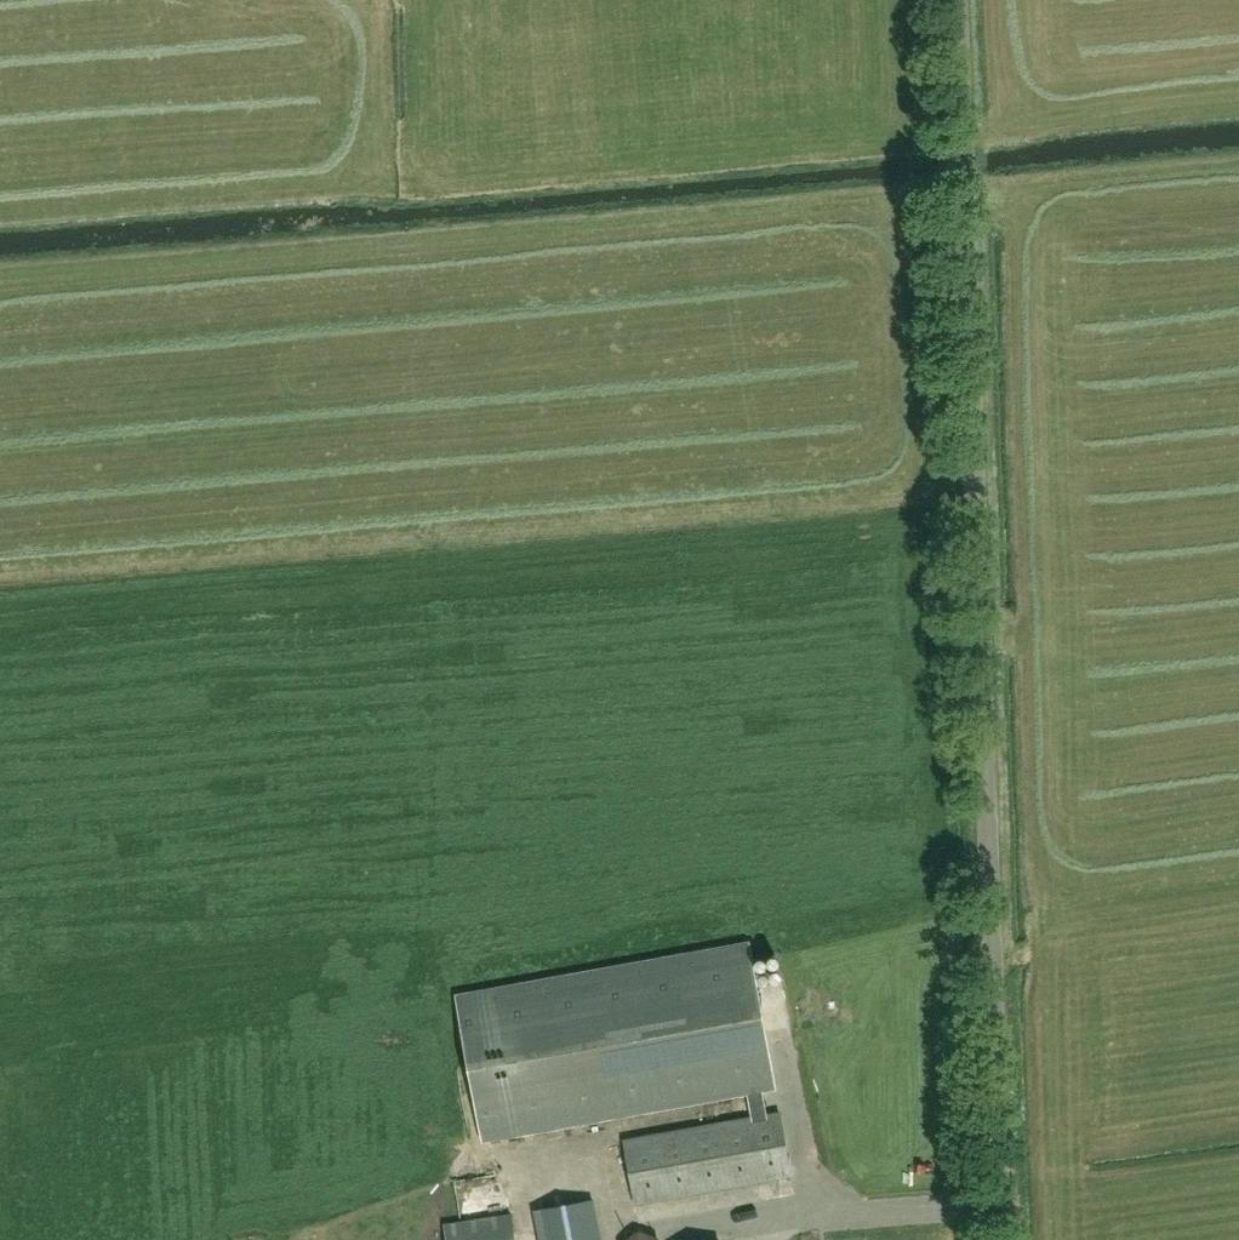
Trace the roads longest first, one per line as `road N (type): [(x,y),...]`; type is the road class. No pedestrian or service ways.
road 1 (unclassified): [(1005,1239),(959,0)]

